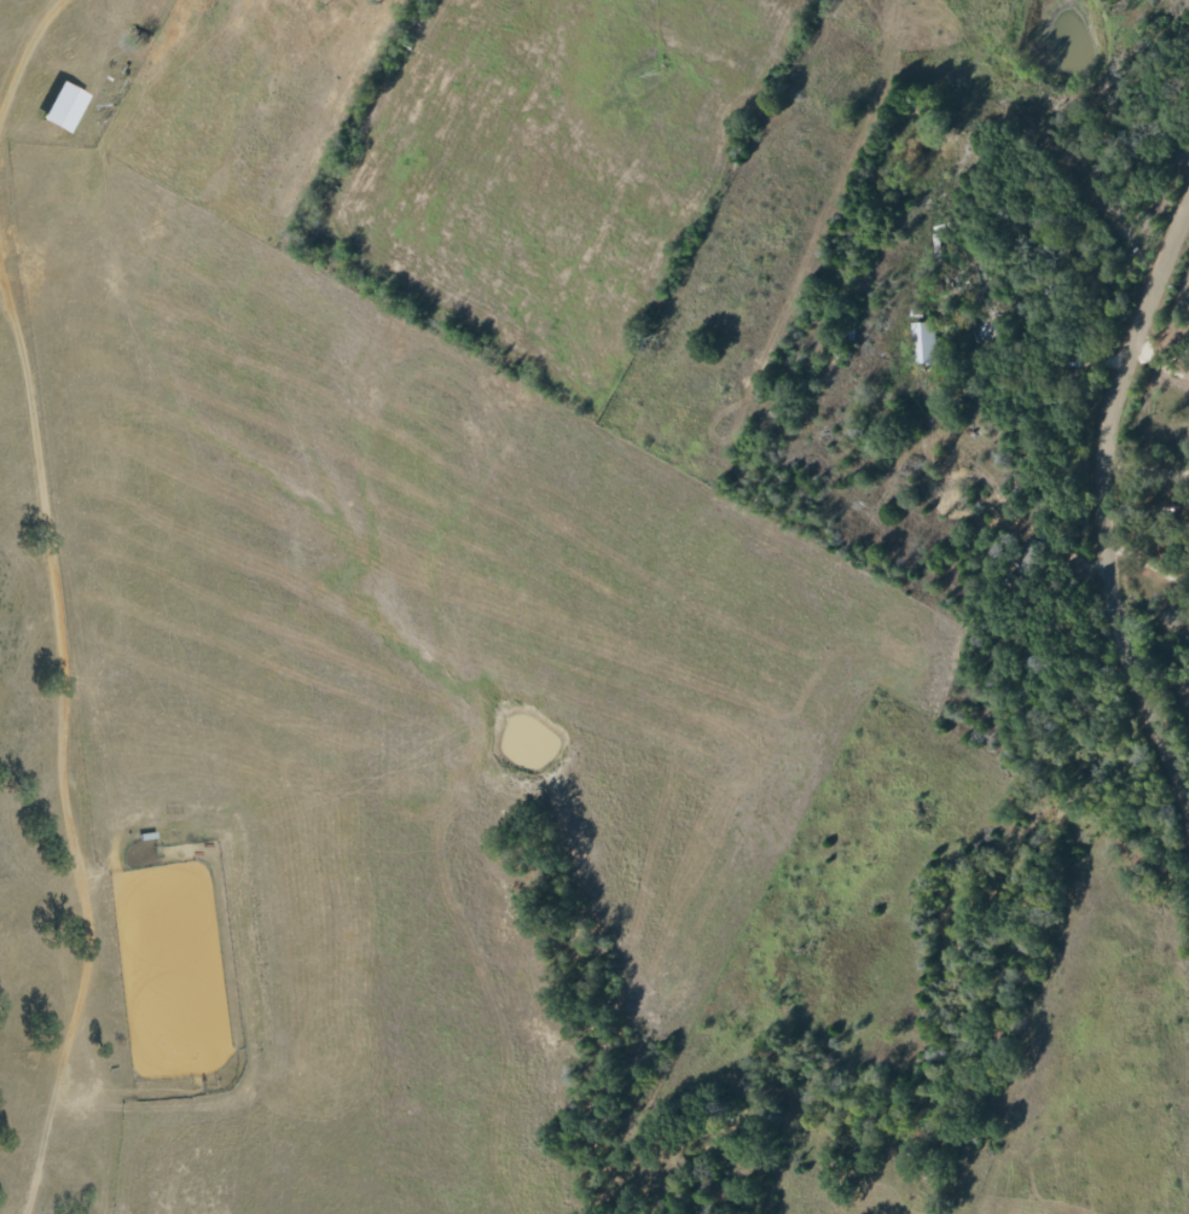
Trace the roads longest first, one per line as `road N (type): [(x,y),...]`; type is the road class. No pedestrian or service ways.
road 1 (tertiary): [(1188,835),(1177,771),(1110,609),(1102,547),(1103,477),(1124,379),(1188,202)]

